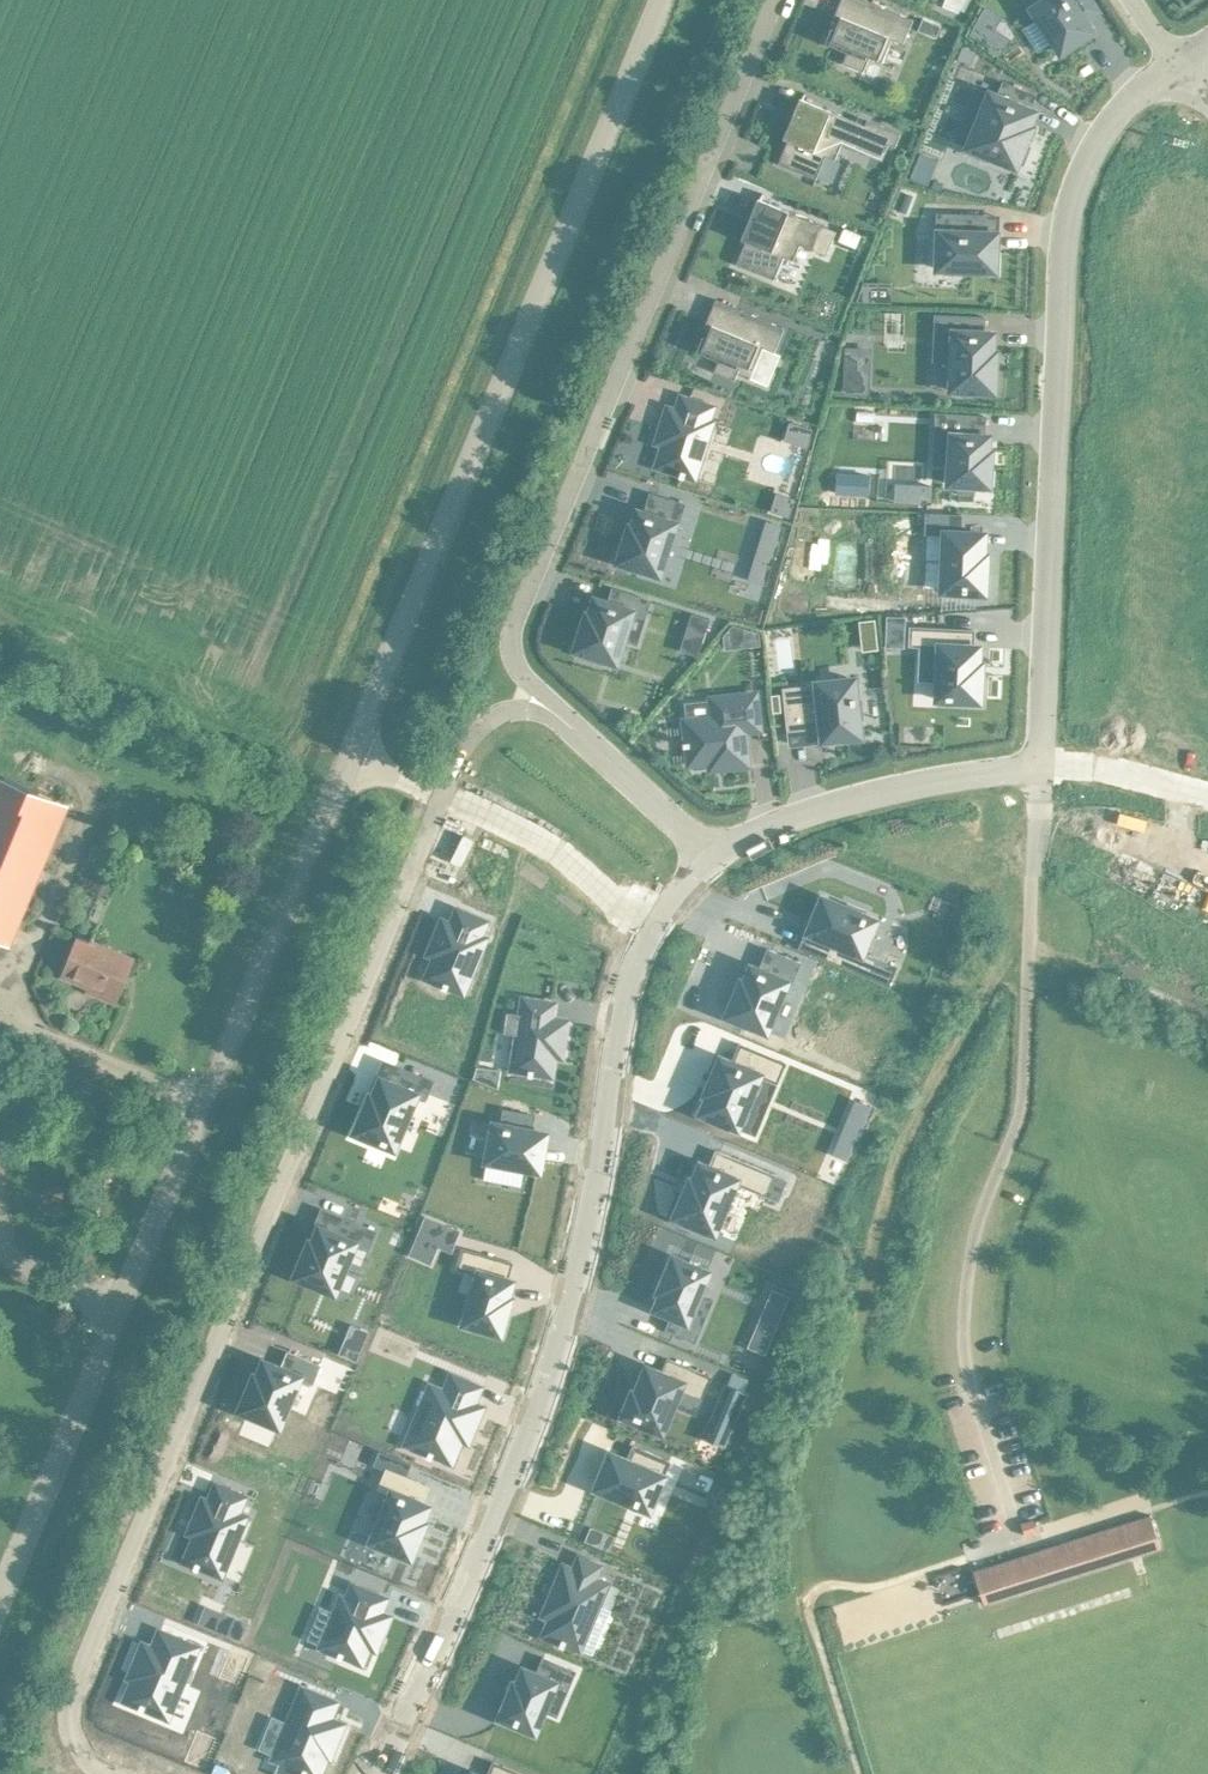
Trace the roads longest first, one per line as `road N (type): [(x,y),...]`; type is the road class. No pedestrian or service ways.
road 1 (unclassified): [(0,1591),(183,1130),(660,0)]
road 2 (residential): [(527,682),(453,763),(71,1687),(72,1745),(107,1773)]
road 3 (residential): [(706,856),(668,904),(631,981),(614,1058),(590,1253),(549,1376),(446,1630),(371,1773)]
road 4 (residential): [(1184,69),(1144,97),(1083,168),(1069,228),(1040,765)]
road 5 (residential): [(527,682),(514,656),(515,610),(772,0)]
road 6 (residential): [(1040,765),(892,790),(763,826),(706,856)]
road 7 (residential): [(706,856),(527,682)]
road 8 (residential): [(1040,765),(1207,807)]

